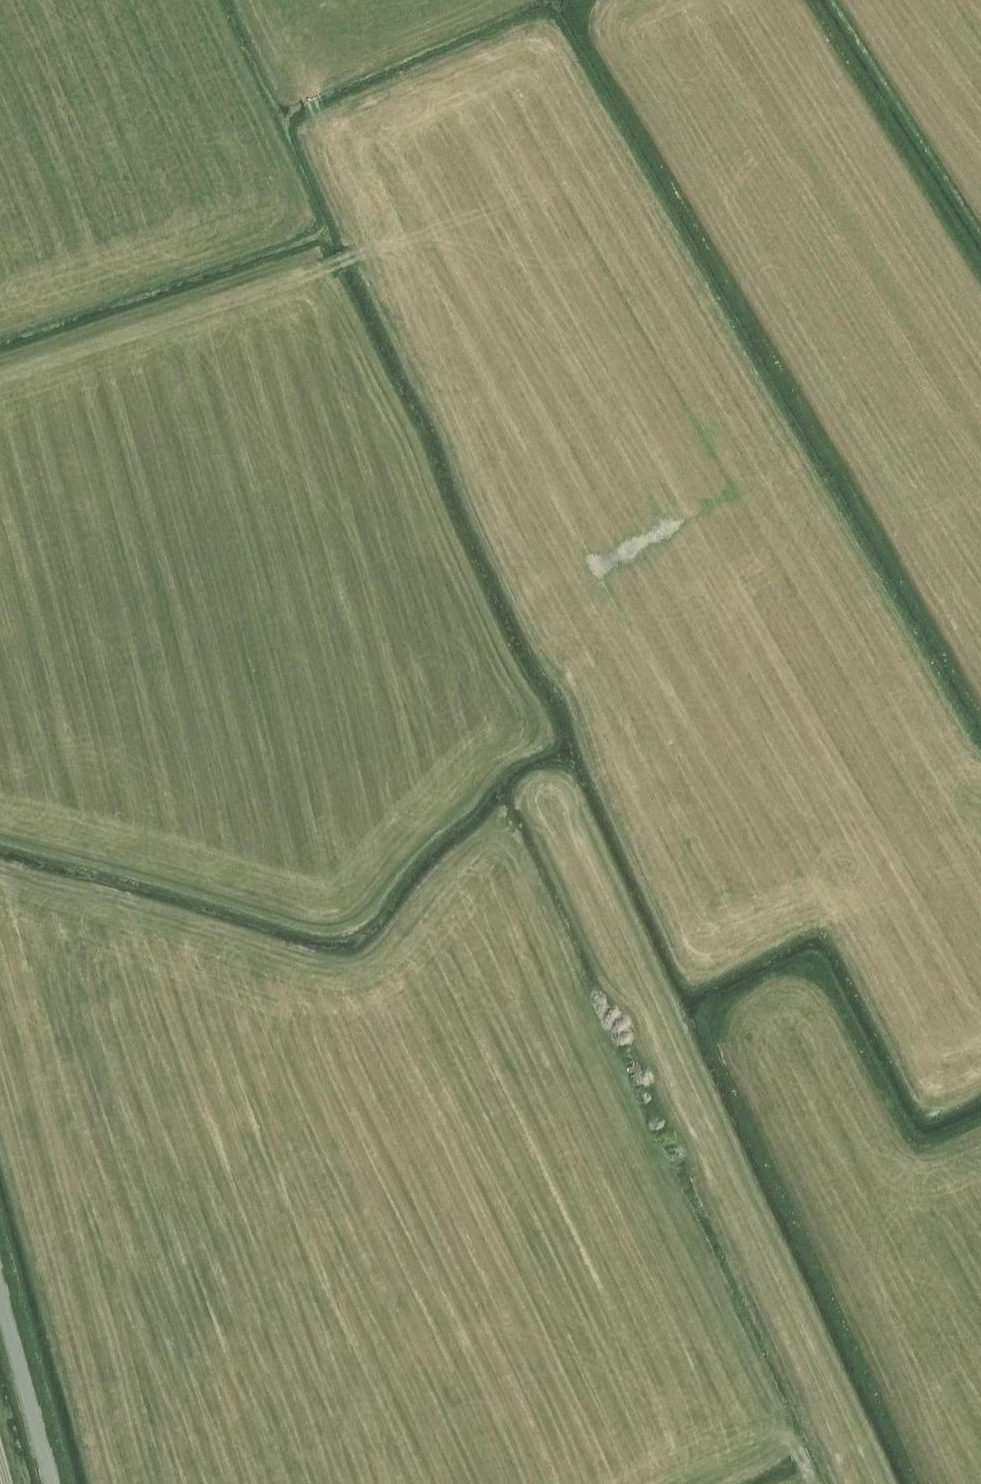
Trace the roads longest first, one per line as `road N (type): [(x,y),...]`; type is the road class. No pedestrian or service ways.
road 1 (unclassified): [(51,1483),(0,1293)]

